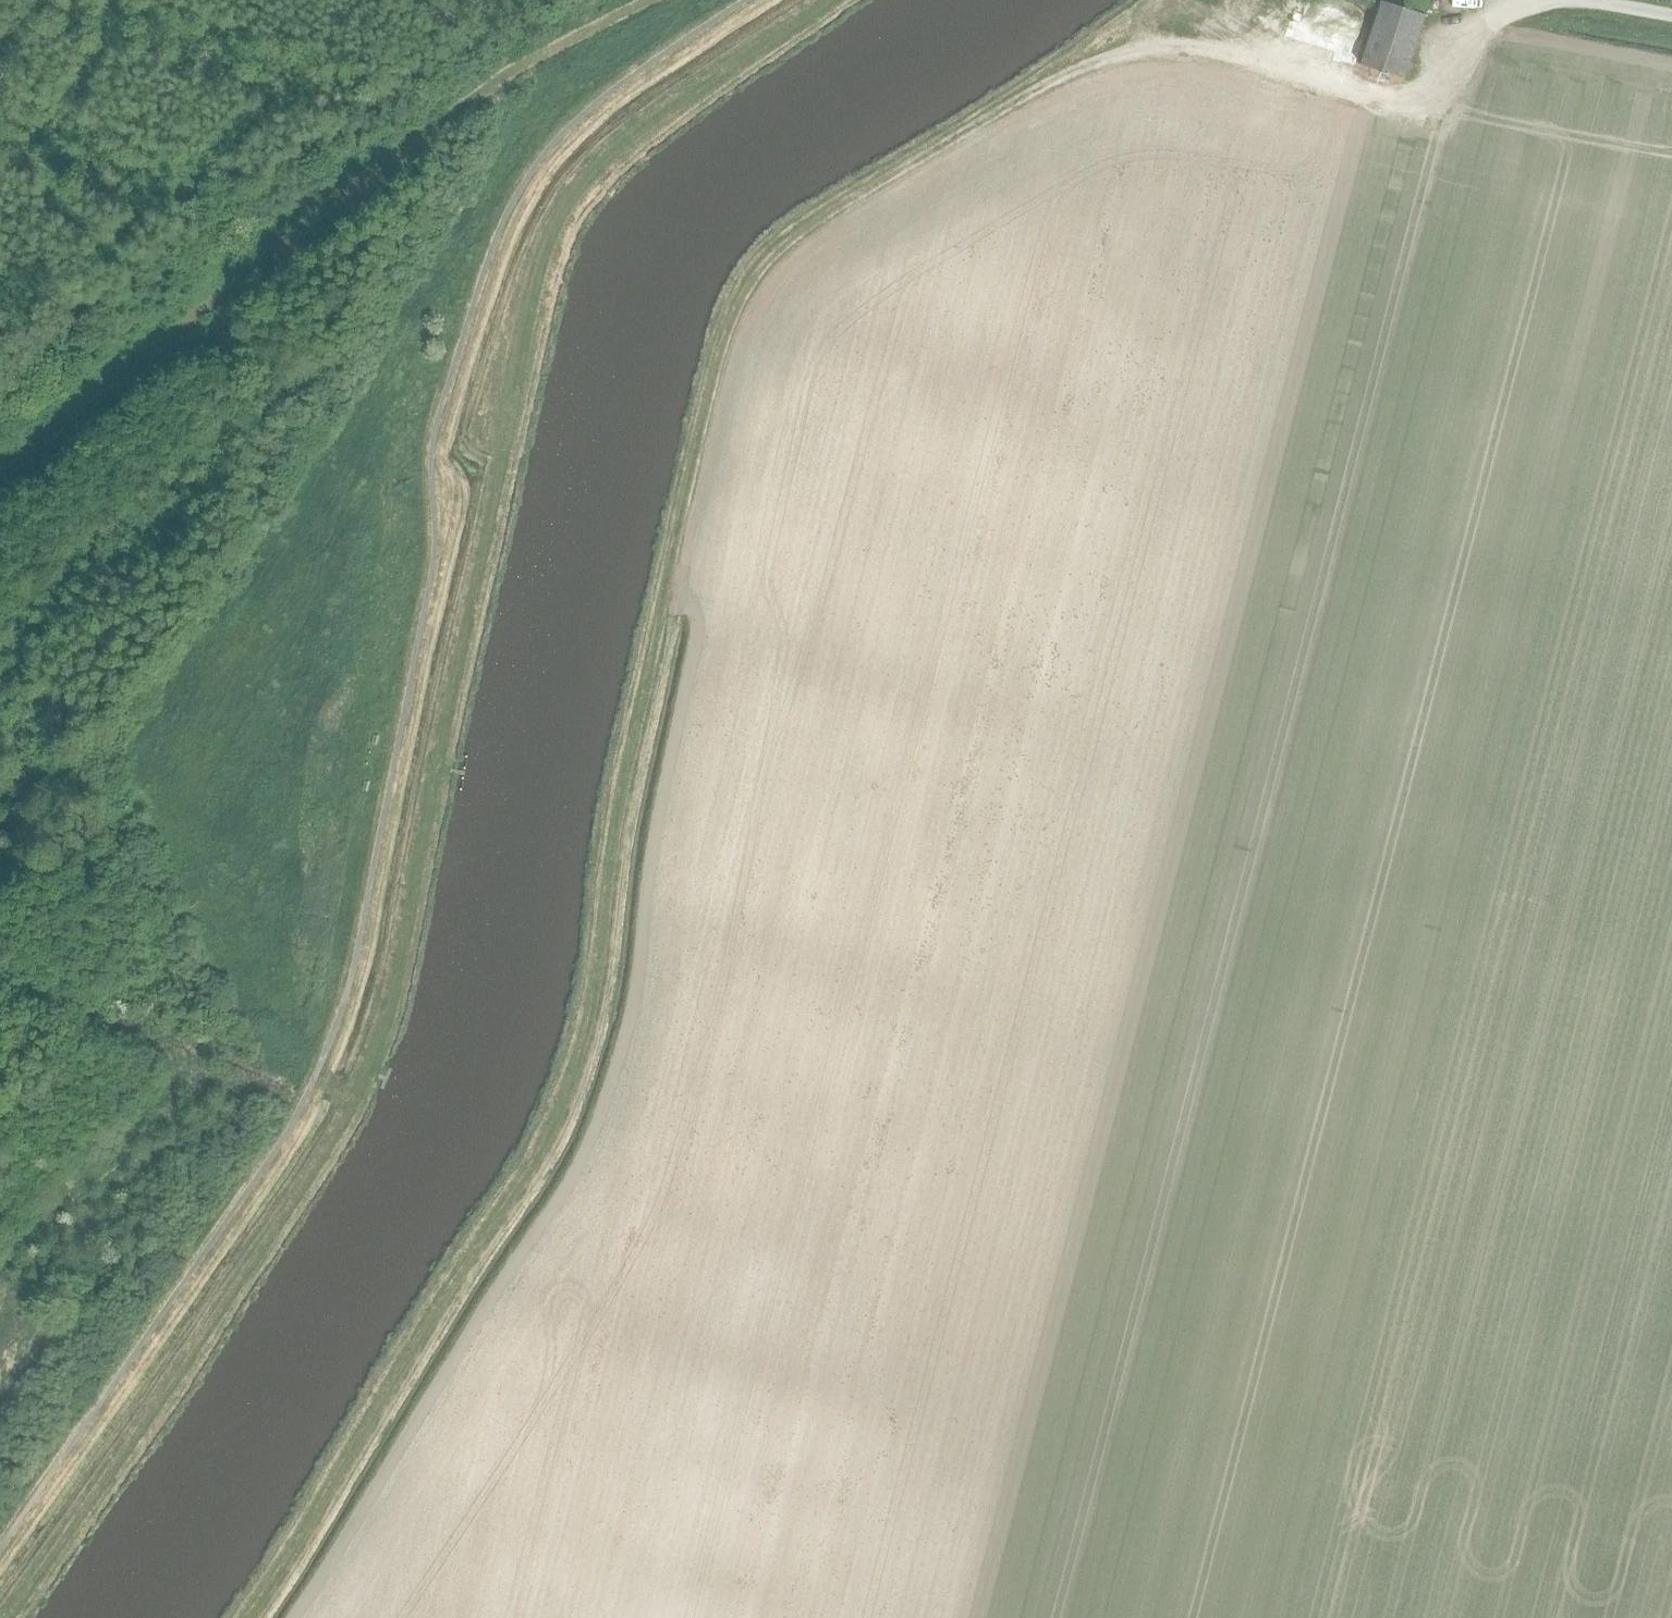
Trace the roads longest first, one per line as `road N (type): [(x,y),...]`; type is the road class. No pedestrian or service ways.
road 1 (track): [(0,478),(502,81),(654,61)]

